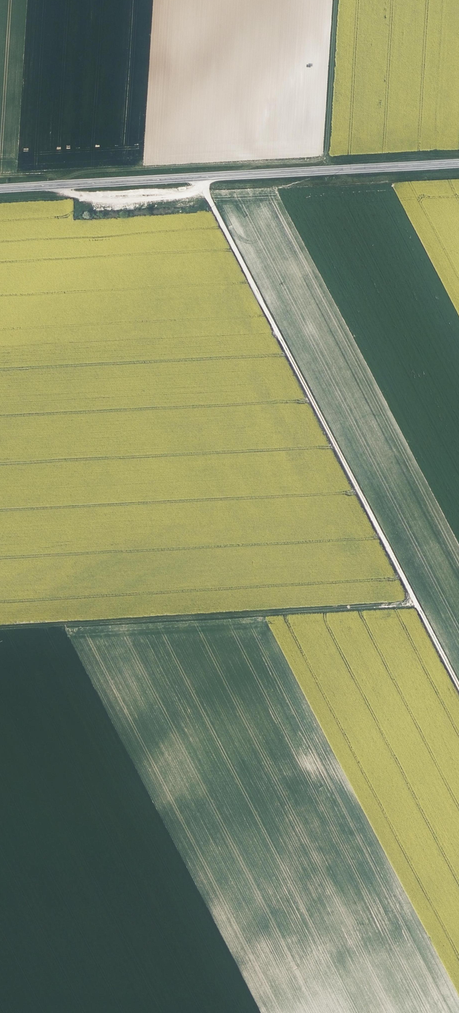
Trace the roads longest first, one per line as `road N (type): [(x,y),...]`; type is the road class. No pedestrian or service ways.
road 1 (track): [(0,626),(415,604),(458,688)]
road 2 (track): [(415,604),(196,176)]
road 3 (secondary): [(0,187),(458,162)]
road 4 (track): [(458,152),(325,158),(335,0)]
road 5 (track): [(51,184),(116,199),(202,187)]

